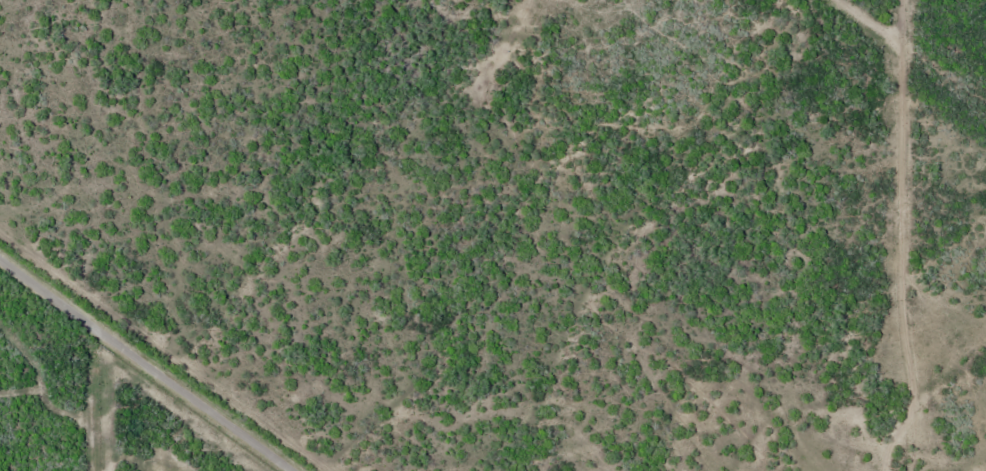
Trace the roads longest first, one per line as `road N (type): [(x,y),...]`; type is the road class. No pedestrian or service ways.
road 1 (residential): [(290,470),(0,263)]

